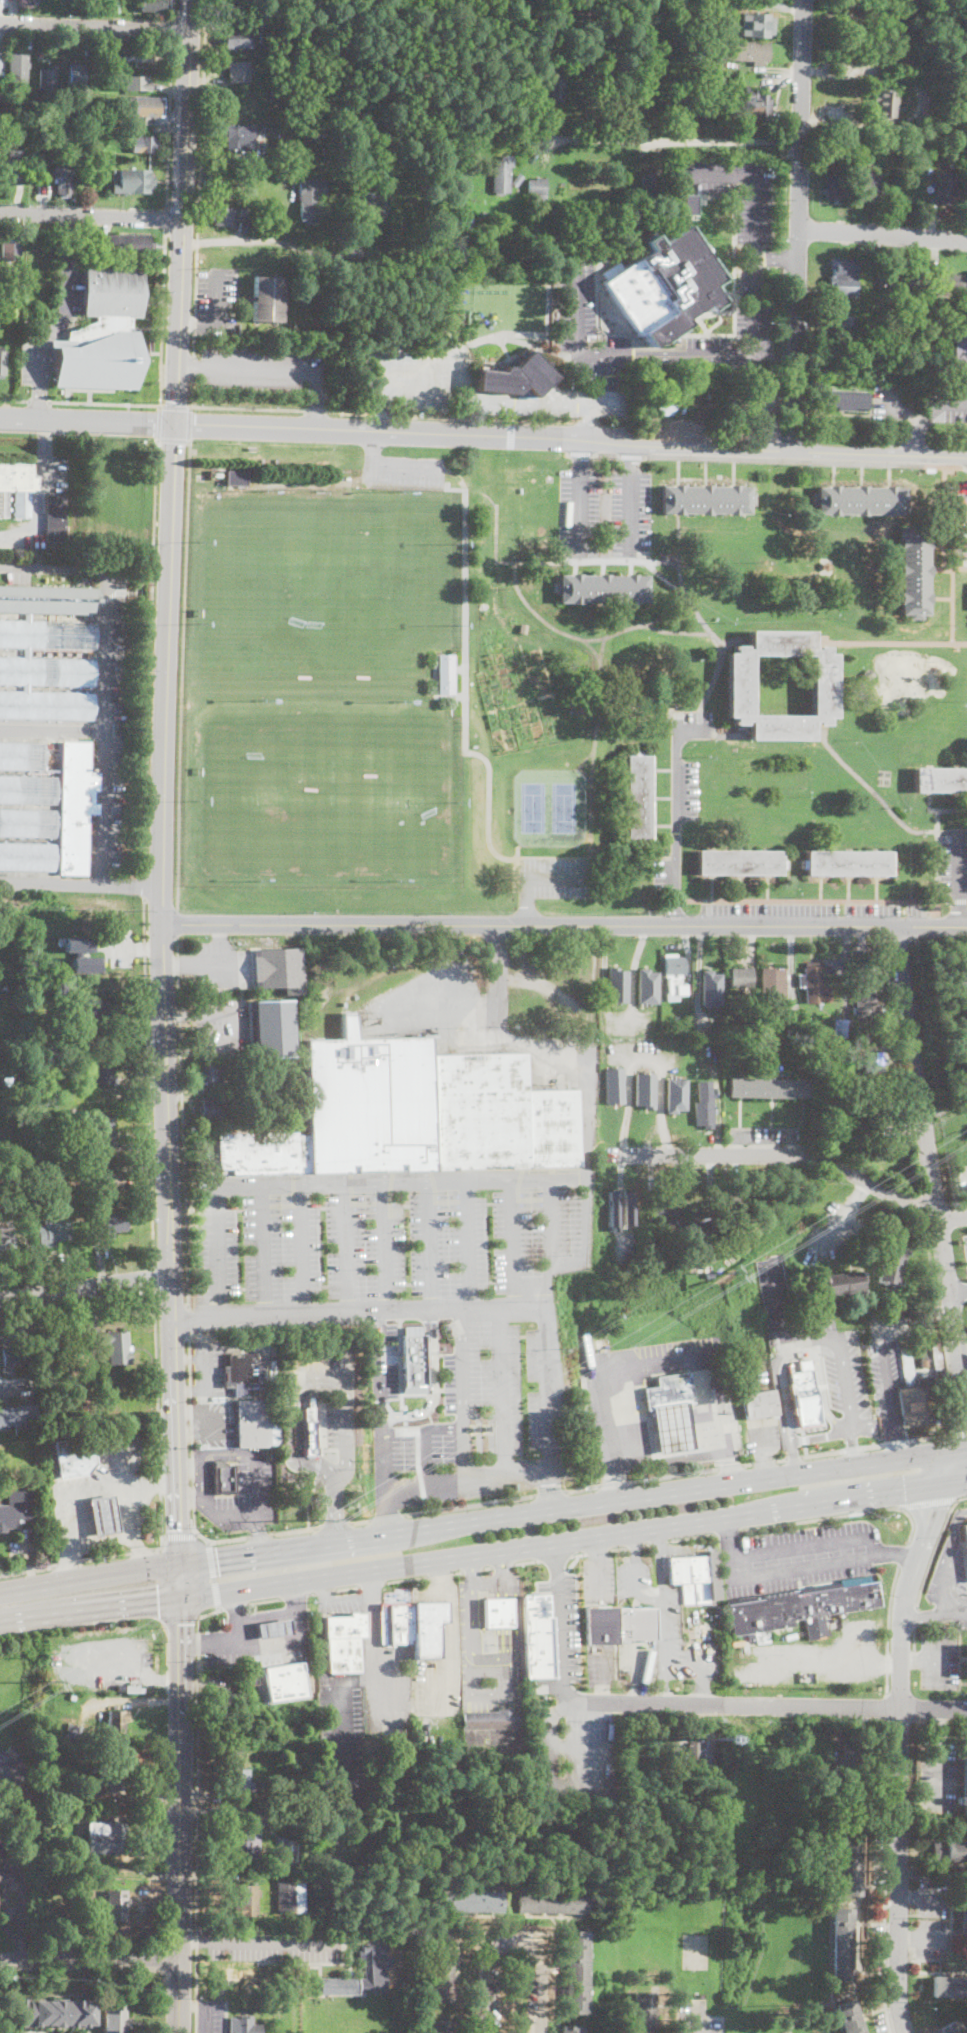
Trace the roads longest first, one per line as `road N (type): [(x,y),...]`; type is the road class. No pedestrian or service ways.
road 1 (tertiary): [(177,423),(161,924),(180,1582)]
road 2 (primary): [(966,1450),(0,1594)]
road 3 (primary): [(0,1624),(966,1483)]
road 4 (tertiary): [(966,926),(161,924)]
road 5 (tertiary): [(966,458),(177,423)]
road 6 (residential): [(958,1451),(901,1619),(898,1963),(906,2032)]
road 7 (residential): [(899,926),(966,1417)]
road 8 (residential): [(804,0),(792,450)]
road 9 (tertiary): [(180,1582),(178,2032)]
road 10 (tertiary): [(193,0),(177,423)]
road 11 (residential): [(966,1215),(934,1218),(813,1156),(610,1156)]
road 12 (residential): [(966,1711),(613,1703)]
road 13 (residential): [(800,142),(560,141)]
road 14 (residential): [(192,32),(0,24)]
road 15 (residential): [(185,219),(0,211)]
road 16 (residential): [(179,1959),(0,1958)]
road 17 (residential): [(177,423),(0,417)]
road 18 (residential): [(171,1273),(0,1301)]
road 19 (residential): [(966,241),(799,228)]
road 20 (residential): [(343,253),(281,241),(183,243)]
road 21 (track): [(587,1066),(595,925)]

